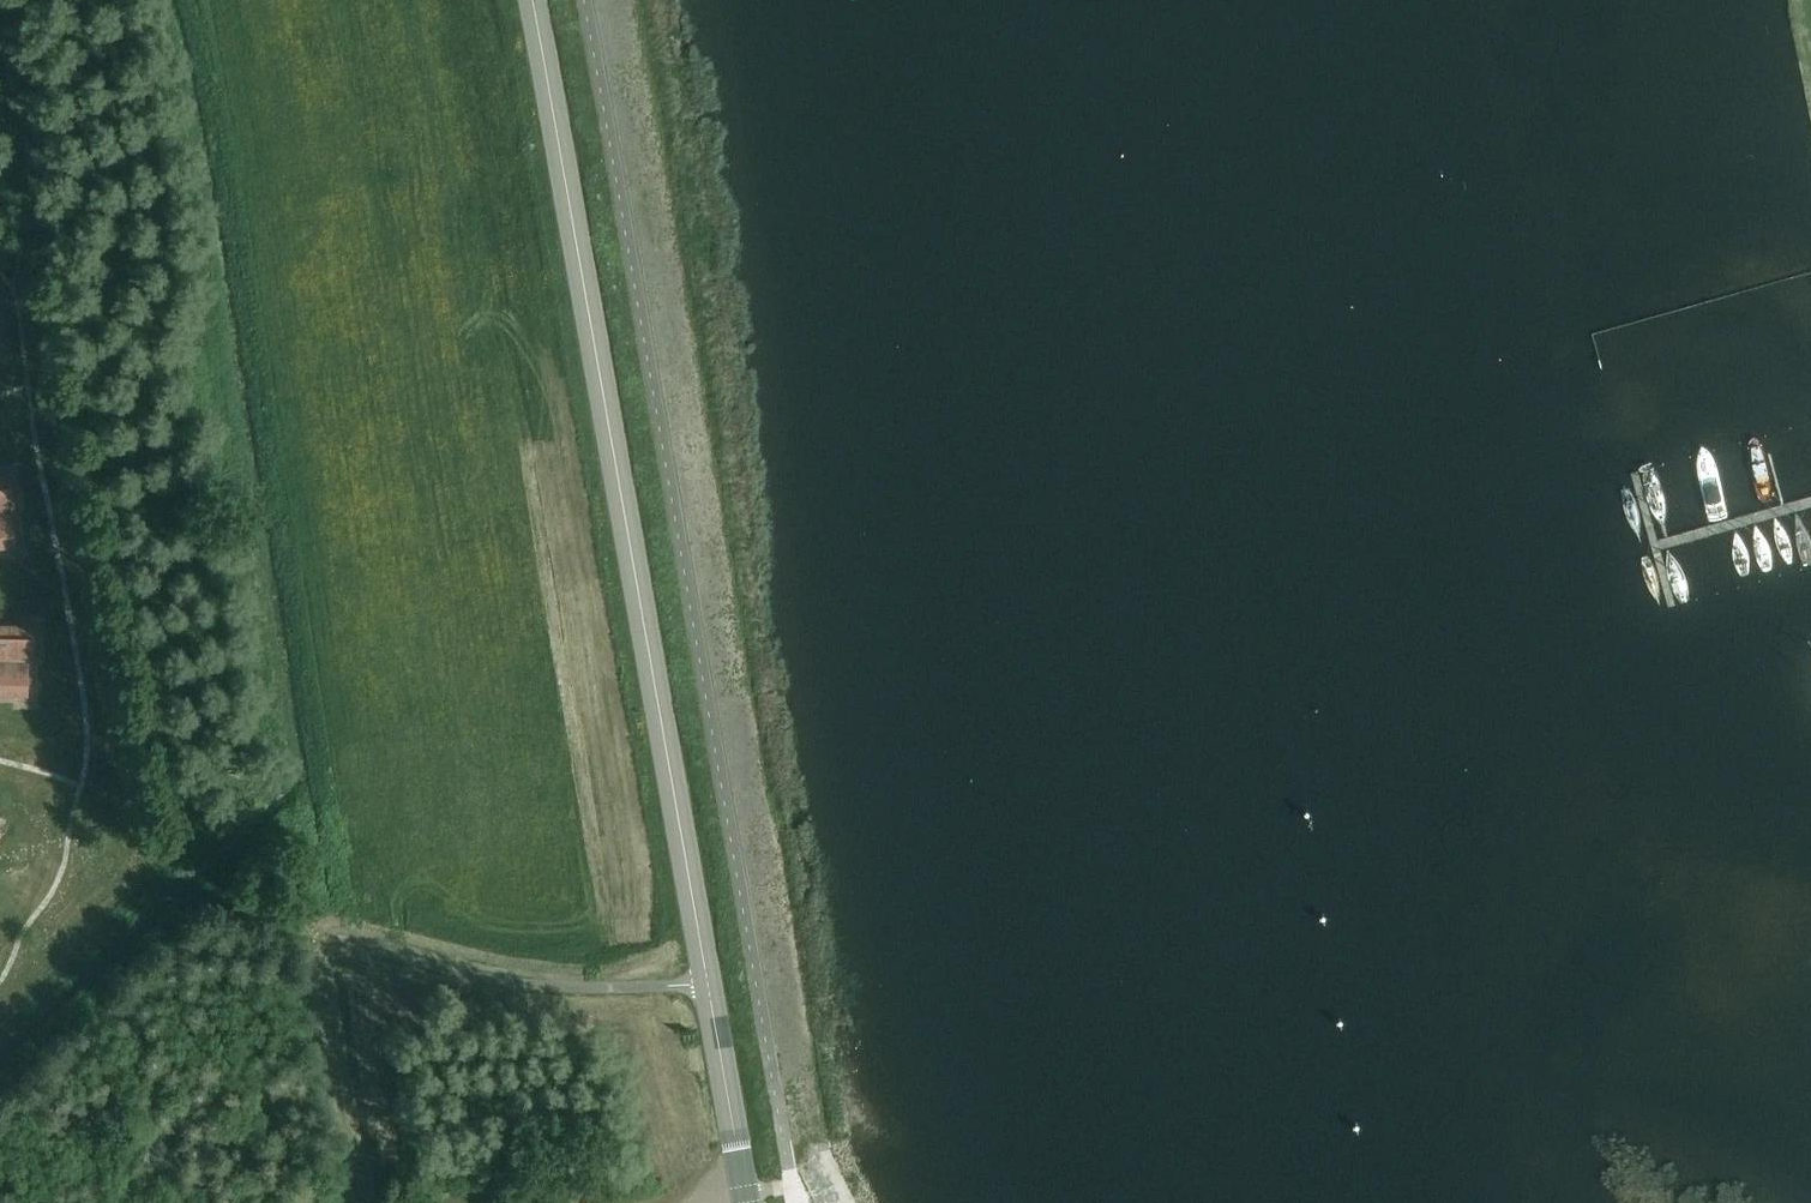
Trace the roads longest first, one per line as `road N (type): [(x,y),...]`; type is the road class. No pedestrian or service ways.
road 1 (tertiary): [(743,1190),(534,0)]

